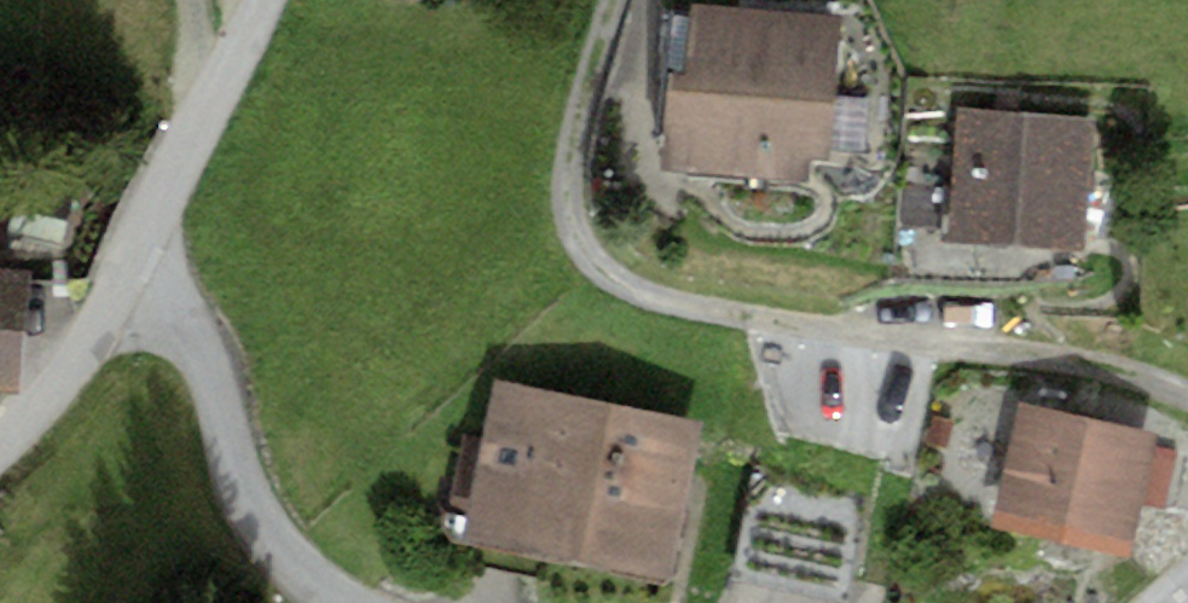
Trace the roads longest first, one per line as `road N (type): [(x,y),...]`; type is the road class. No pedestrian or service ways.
road 1 (track): [(614,0),(569,143),(567,201),(592,263),(630,290),(920,348),(1098,361),(1187,397)]
road 2 (residential): [(119,279),(168,308),(196,341),(247,507),(294,575),(341,602)]
road 3 (residential): [(261,0),(119,279)]
road 4 (residential): [(119,279),(56,391),(0,445)]

